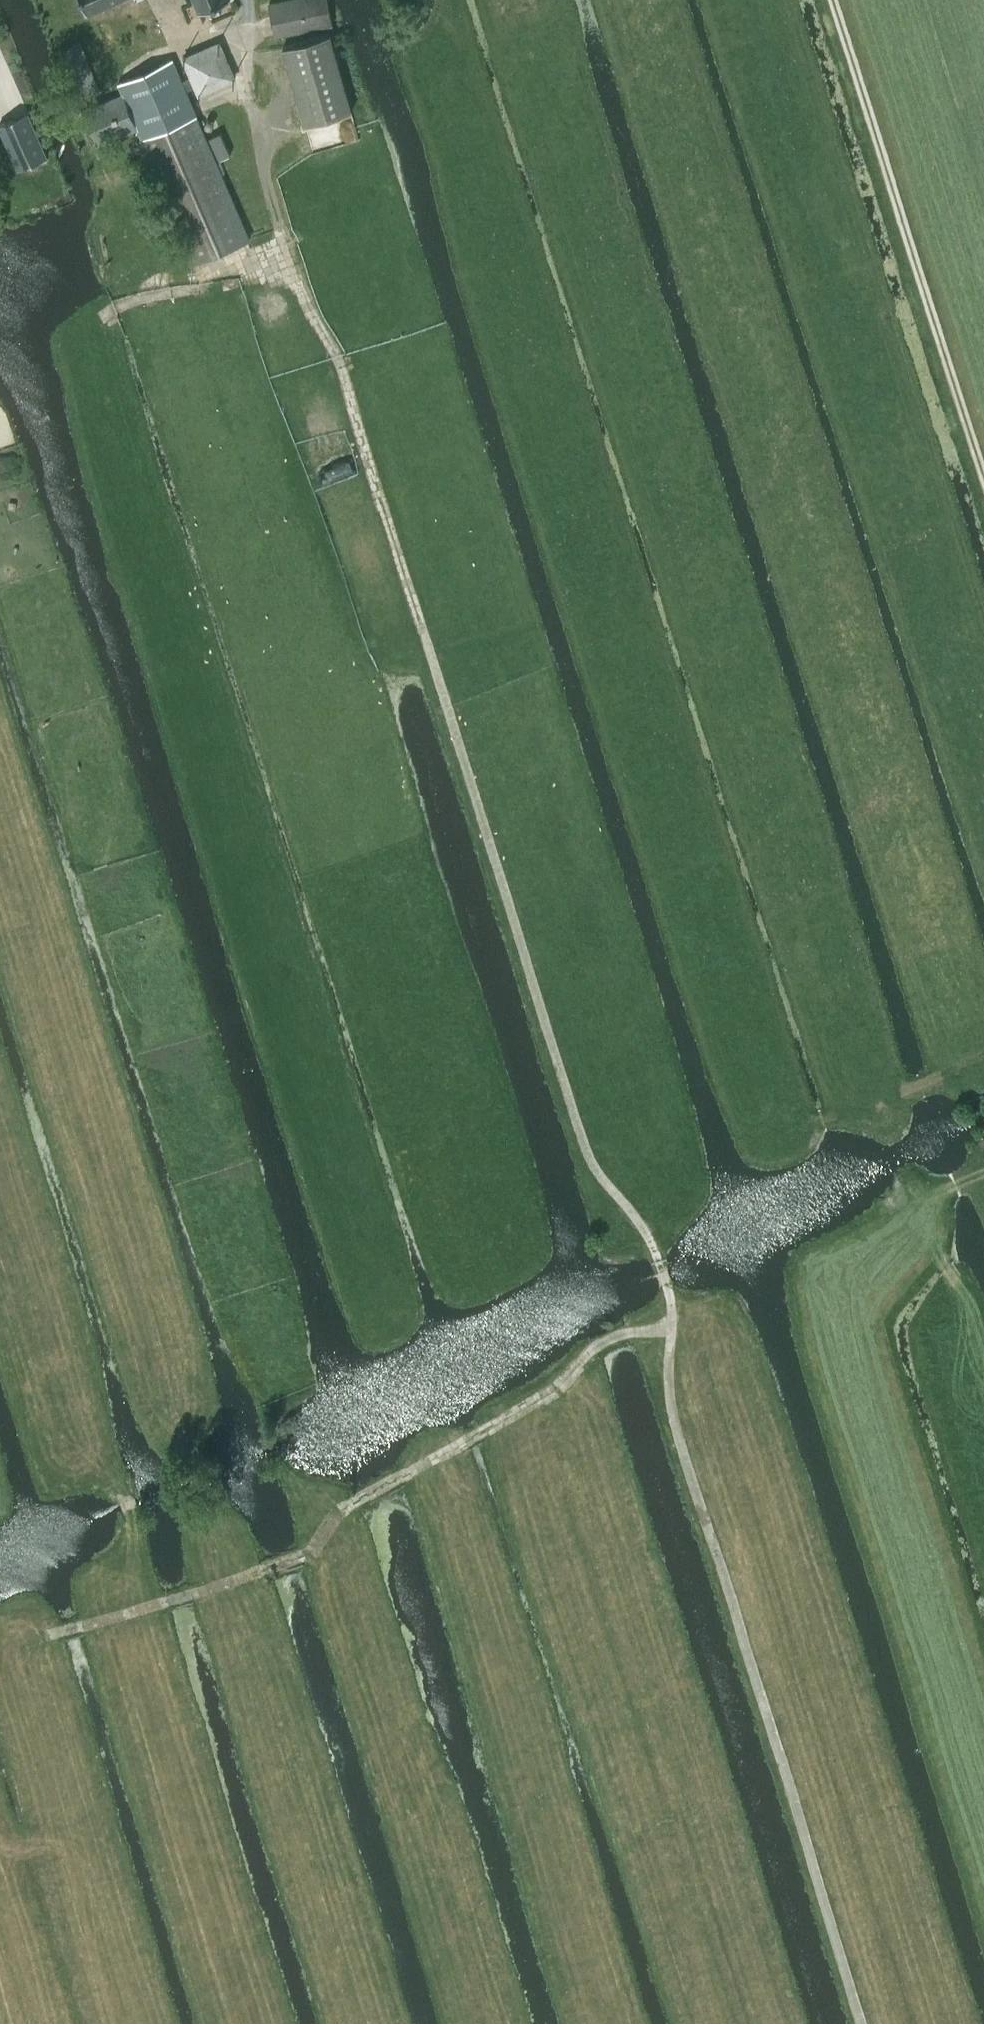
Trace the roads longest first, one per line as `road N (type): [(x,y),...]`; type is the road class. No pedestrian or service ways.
road 1 (track): [(860,2023),(685,1466),(671,1403),(668,1288),(643,1227),(590,1157),(575,1118),(336,362),(297,283),(249,102)]
road 2 (track): [(671,1330),(615,1336),(593,1349),(556,1391),(339,1510),(308,1555),(50,1634)]

